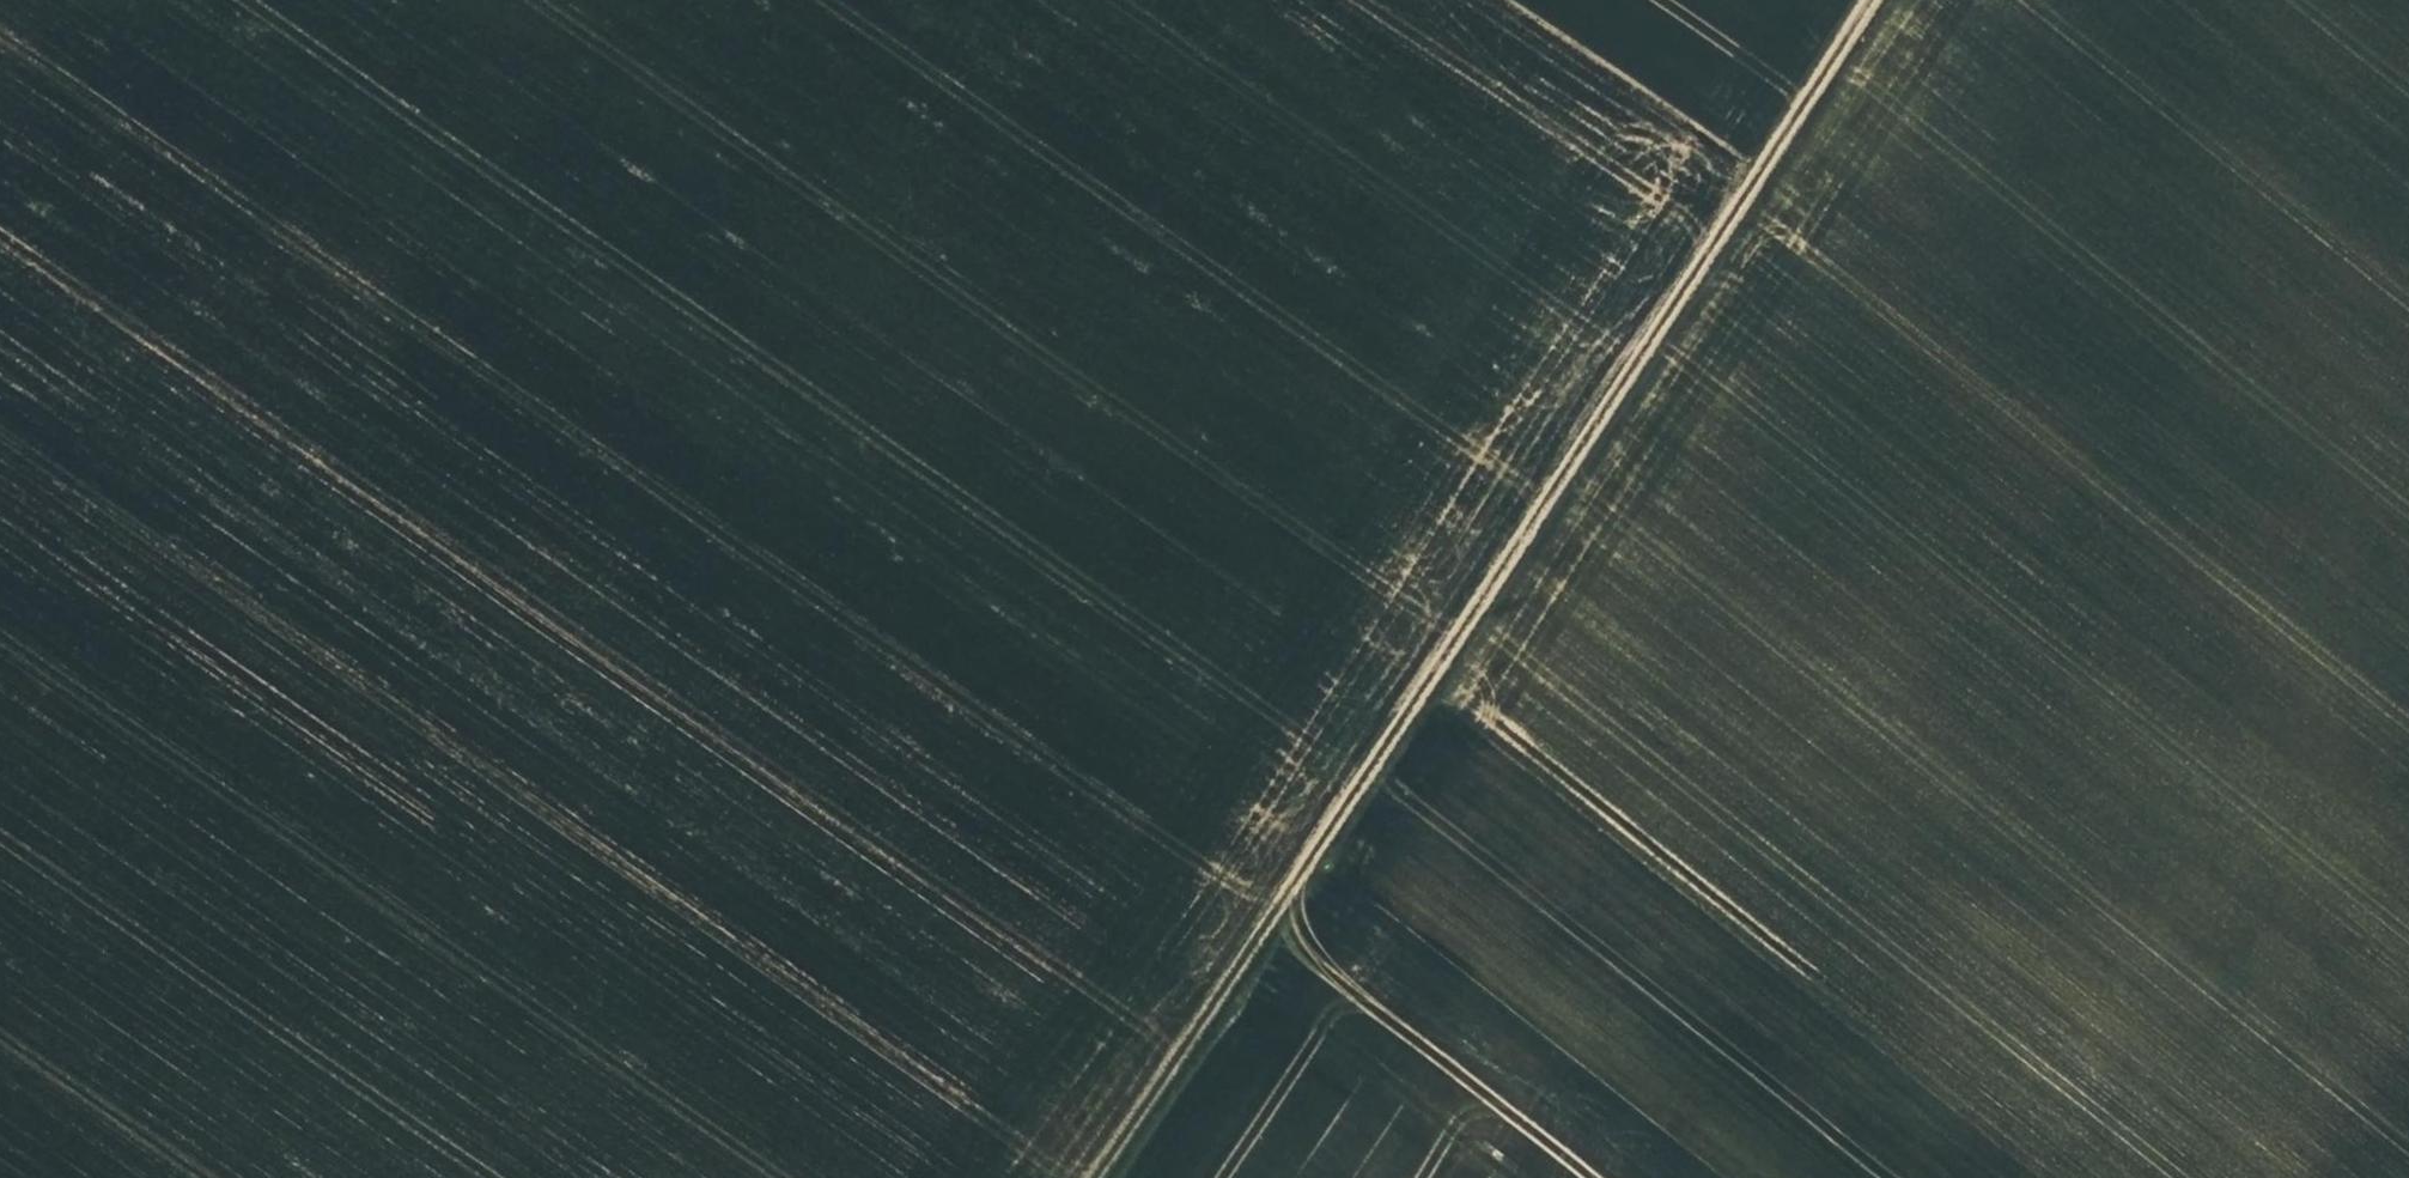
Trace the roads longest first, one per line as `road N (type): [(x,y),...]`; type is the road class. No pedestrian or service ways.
road 1 (track): [(1880,0),(1120,1177)]

